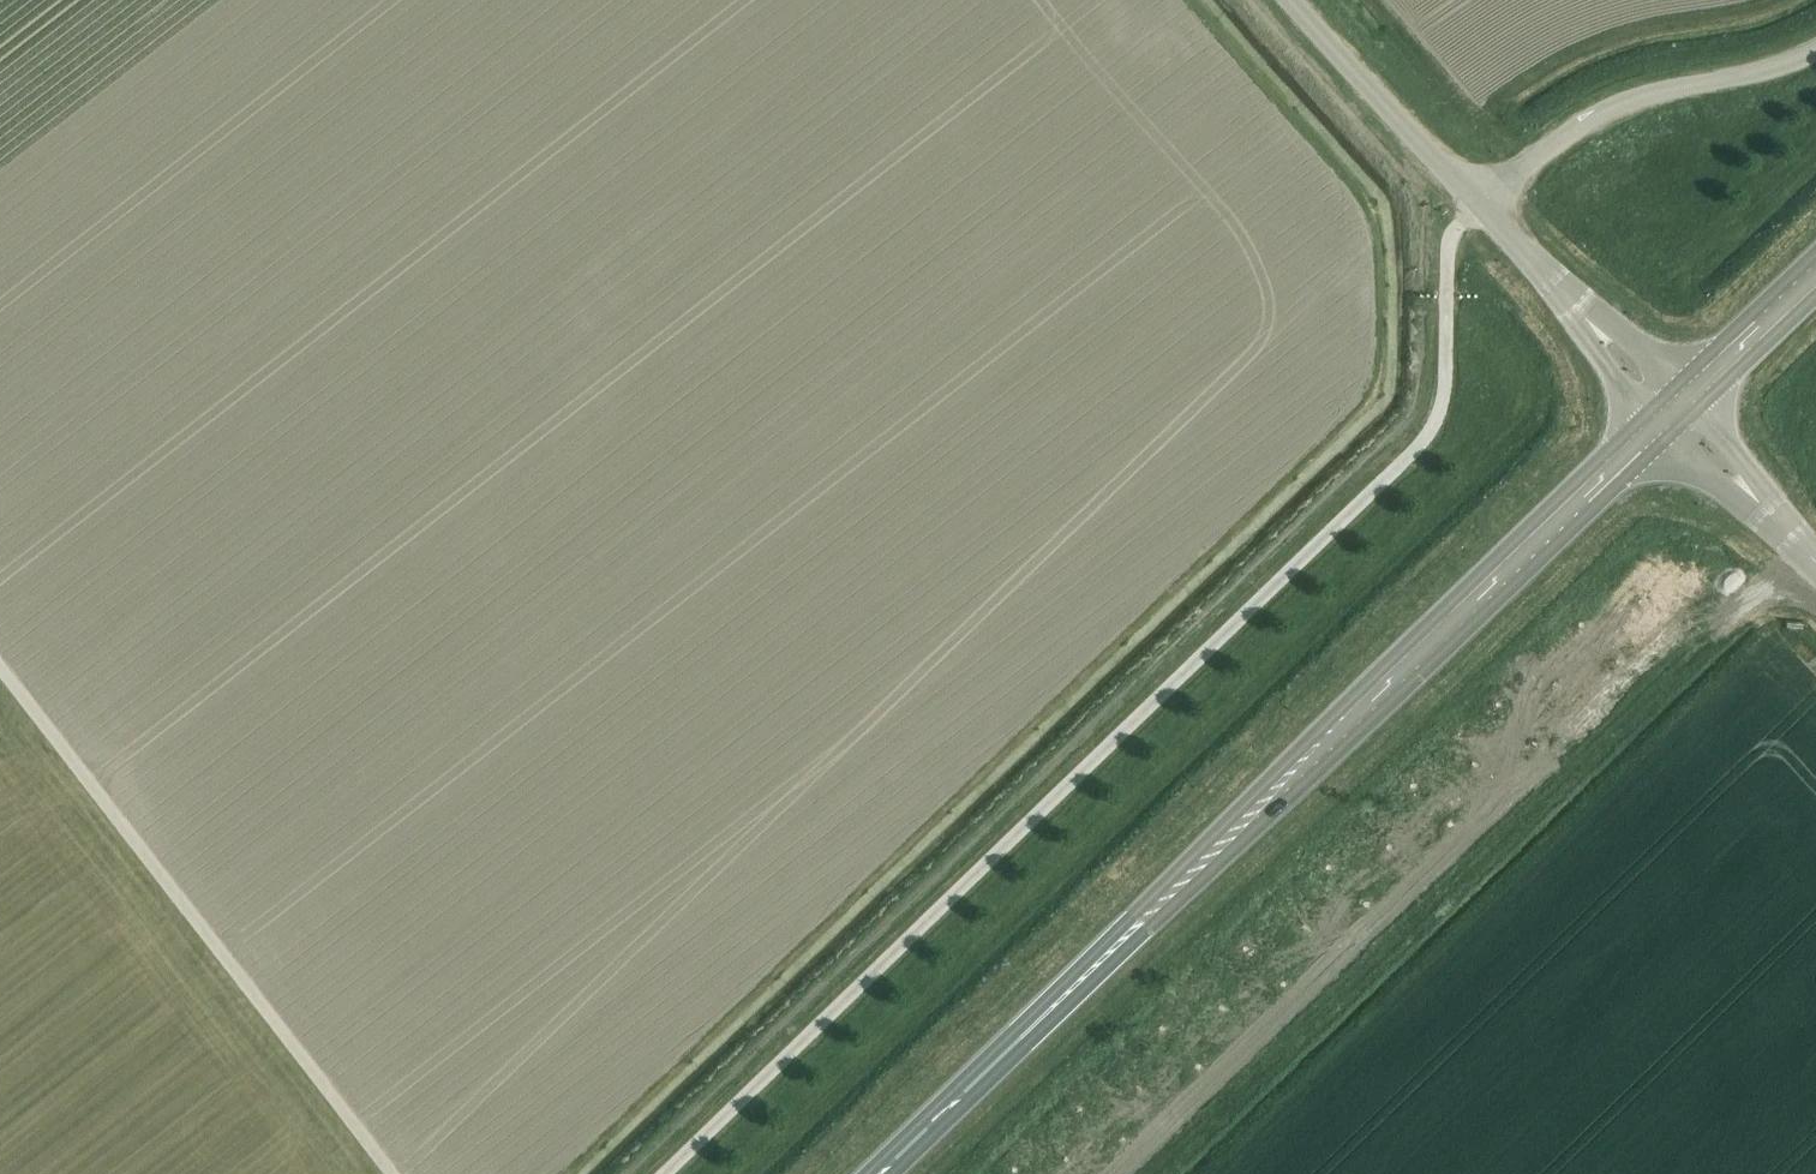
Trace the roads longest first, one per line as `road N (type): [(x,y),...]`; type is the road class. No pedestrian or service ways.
road 1 (trunk): [(883,1173),(1660,423)]
road 2 (unclassified): [(1484,207),(1563,136),(1627,99),(1772,75),(1815,55)]
road 3 (unclassified): [(1484,207),(1288,0)]
road 4 (trunk): [(1685,398),(1815,273)]
road 5 (unclassified): [(1571,301),(1599,354),(1660,423)]
road 6 (unclassified): [(1685,398),(1622,332),(1571,301)]
road 7 (unclassified): [(1766,507),(1749,466),(1685,398)]
road 8 (unclassified): [(1660,423),(1718,481),(1766,507)]
road 9 (unclassified): [(1571,301),(1484,207)]

